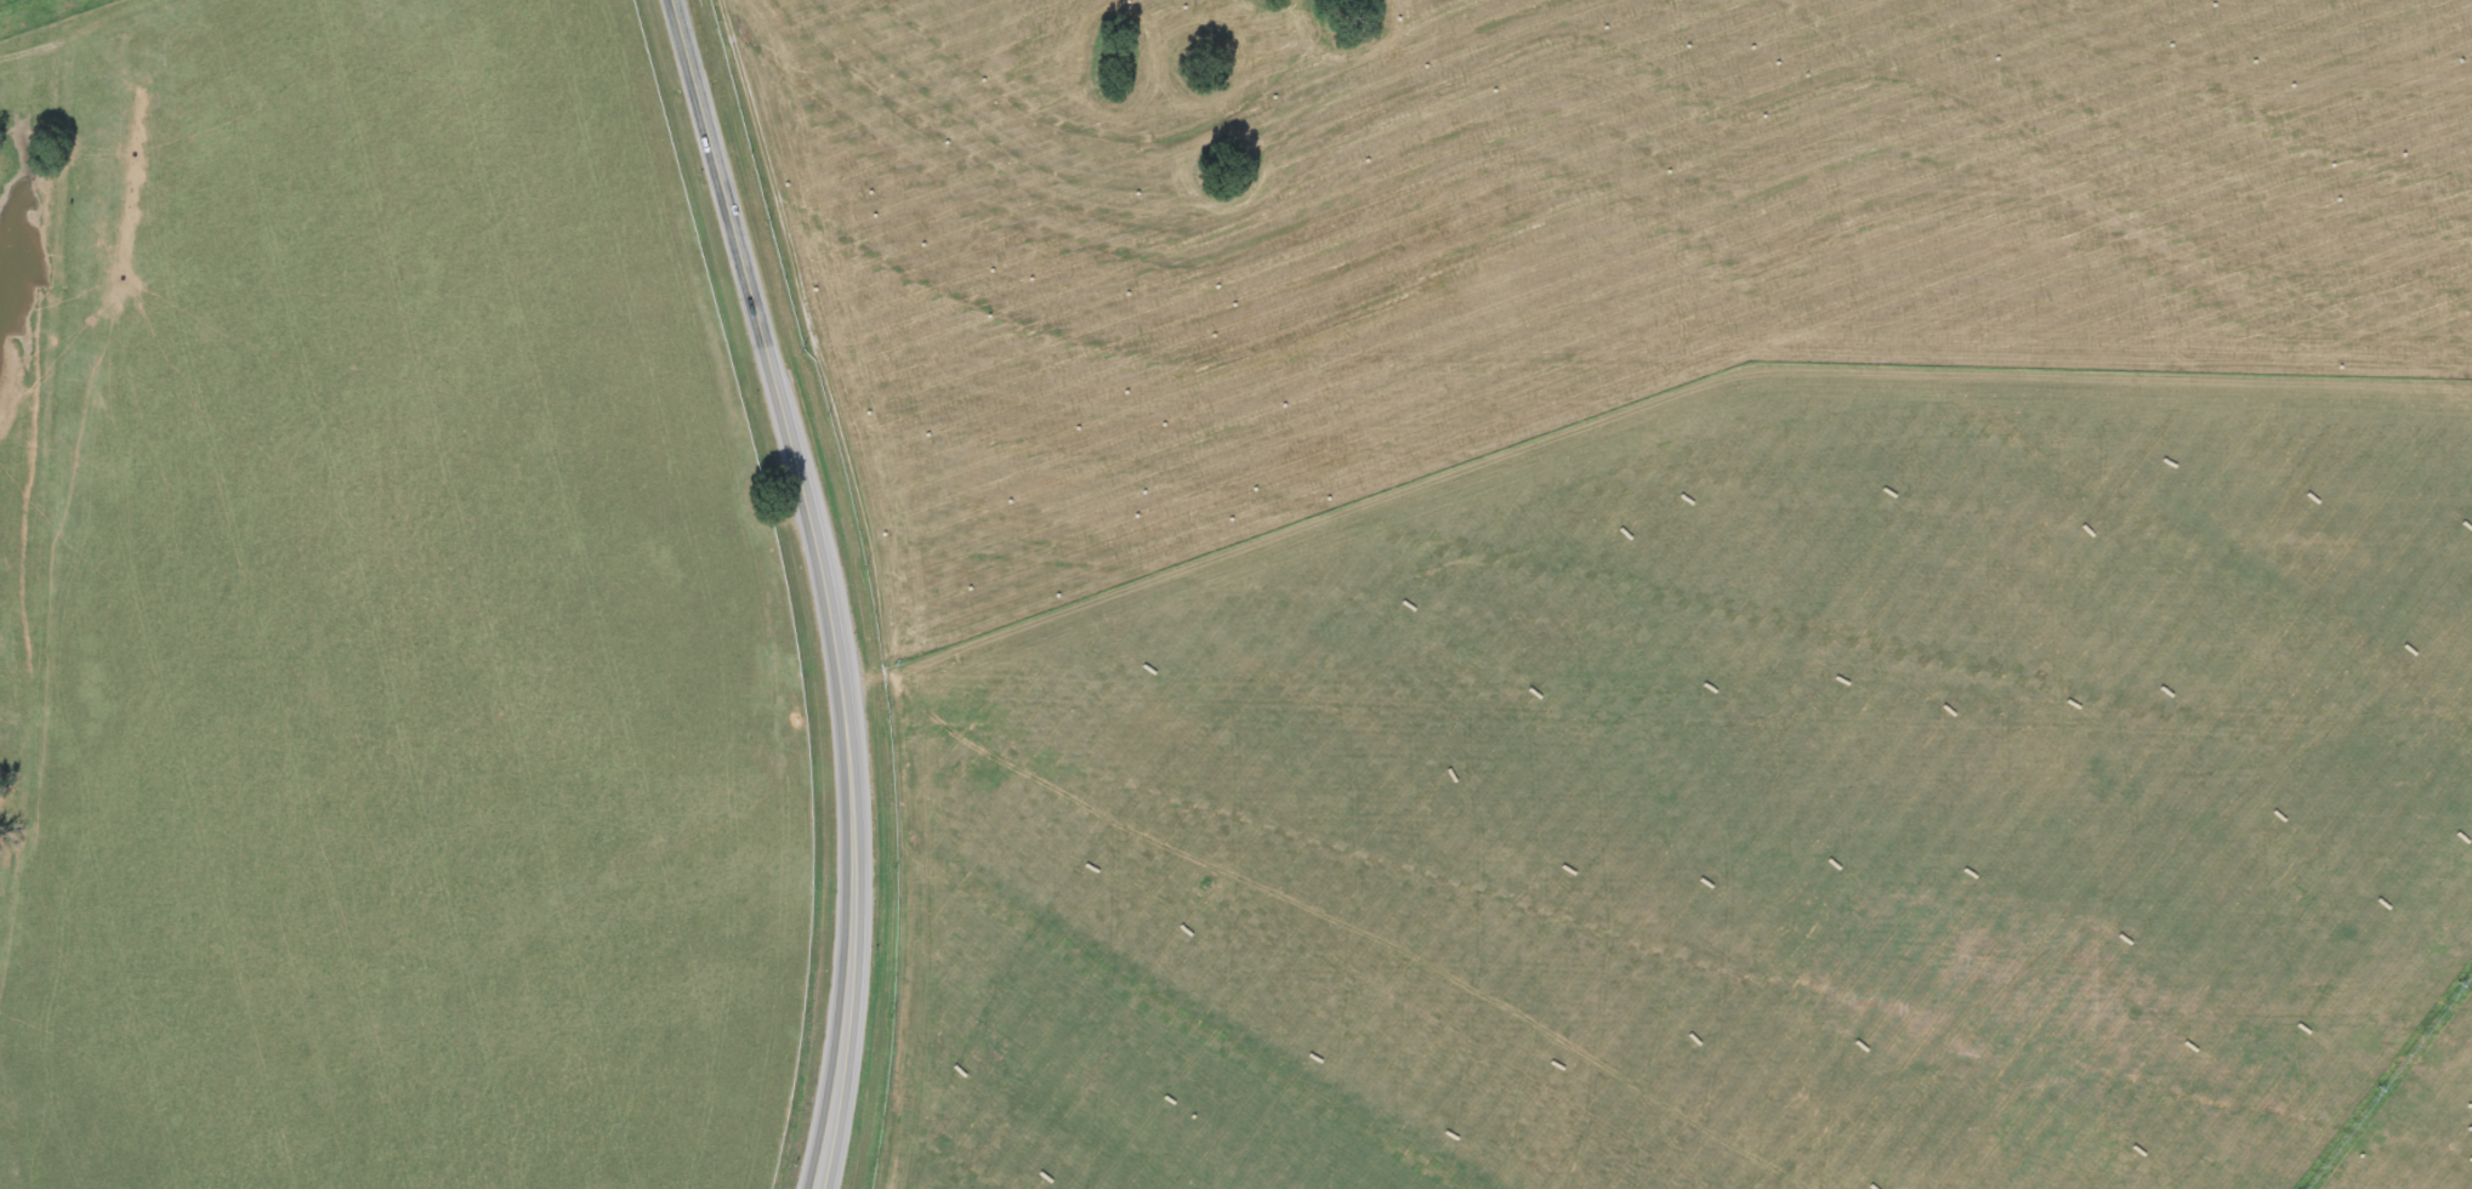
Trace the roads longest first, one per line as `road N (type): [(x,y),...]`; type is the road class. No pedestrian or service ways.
road 1 (trunk): [(667,0),(807,517),(834,650),(852,915),(814,1188)]

